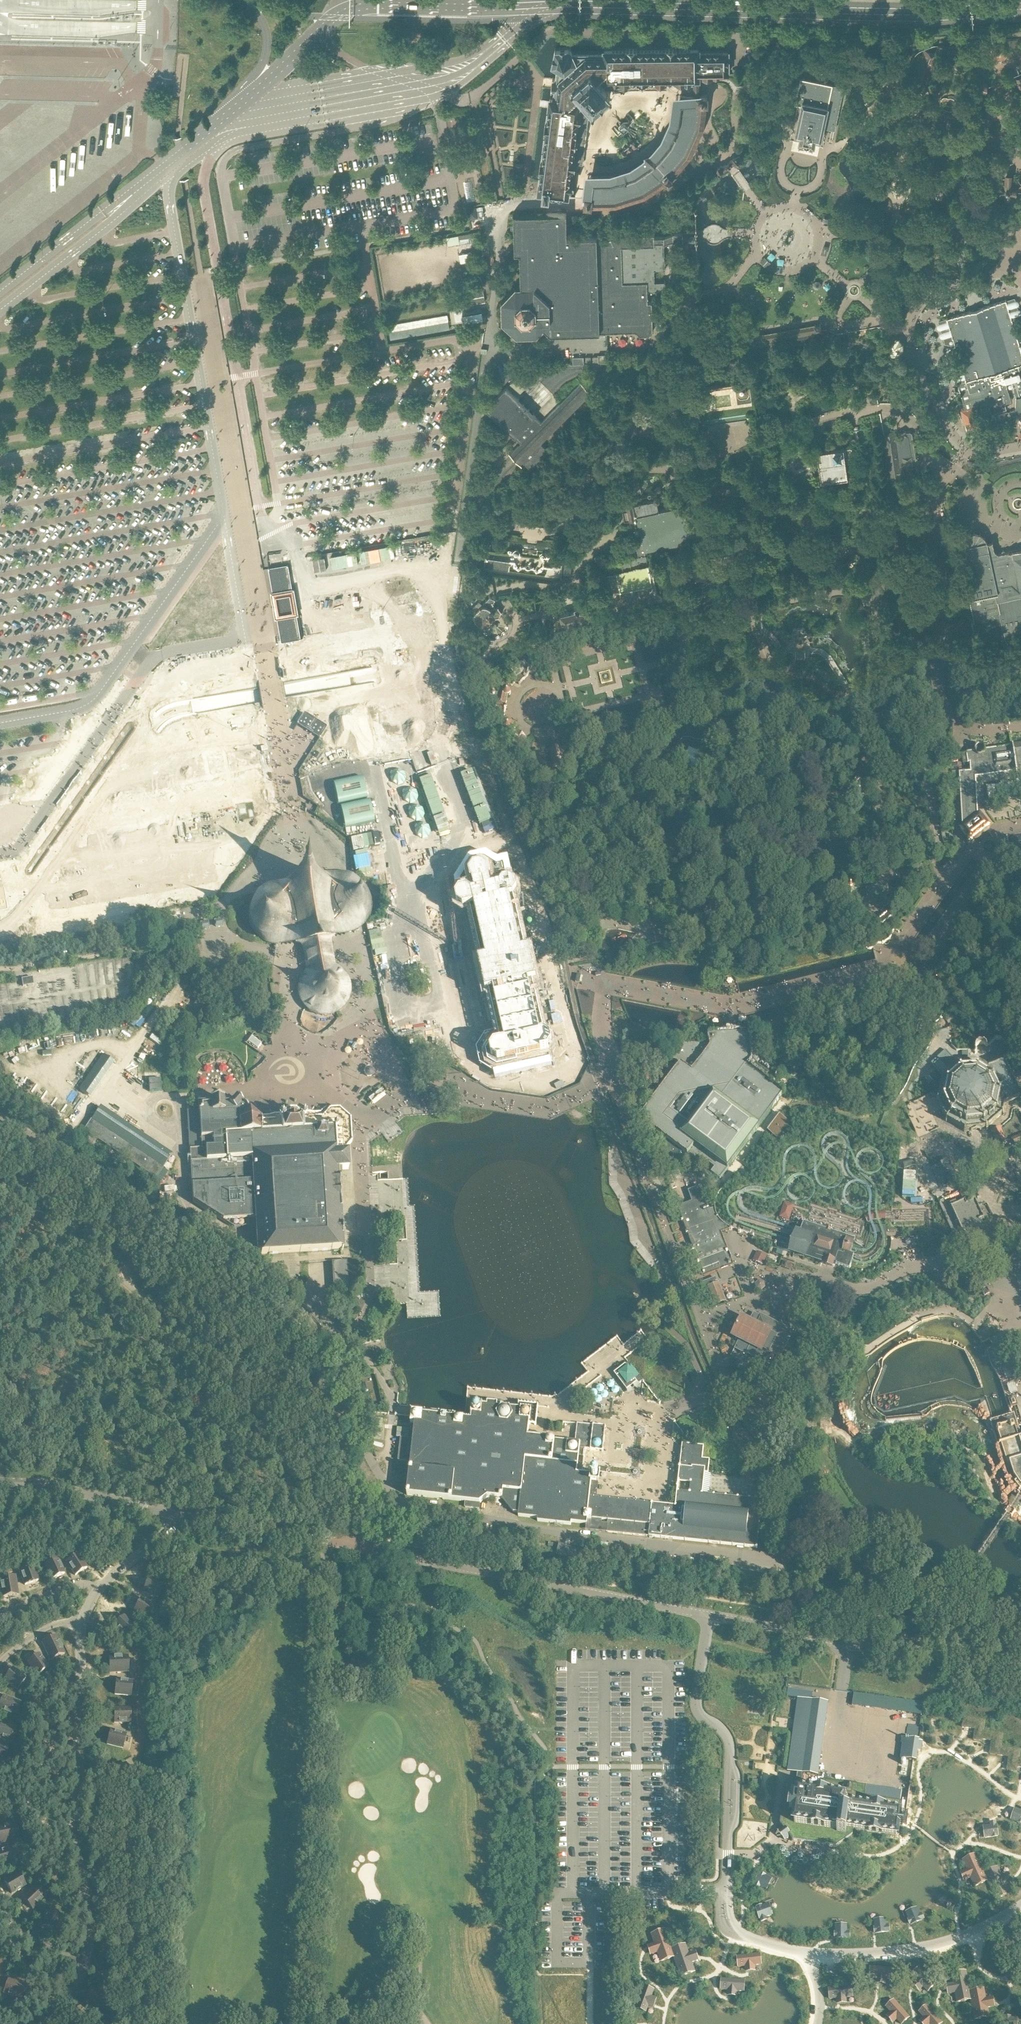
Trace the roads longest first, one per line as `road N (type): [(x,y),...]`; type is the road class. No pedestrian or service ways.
road 1 (unclassified): [(349,1545),(351,1503),(303,1318),(218,1251),(0,1118)]
road 2 (secondary): [(573,6),(906,15),(1020,10)]
road 3 (unclassified): [(349,1545),(711,1615)]
road 4 (residential): [(86,1963),(75,1831),(80,1625)]
road 5 (secondary): [(251,0),(290,15),(374,19),(491,21),(573,6)]
road 6 (unclassified): [(711,1615),(1020,1668)]
road 7 (residential): [(808,1952),(925,1946),(1020,1904)]
road 8 (unclassified): [(178,1512),(0,1481)]
road 9 (residential): [(729,1831),(729,1924),(744,1937),(808,1952)]
road 10 (unclassified): [(349,1545),(178,1512)]
road 11 (residential): [(711,1615),(697,1705),(729,1738),(731,1759)]

